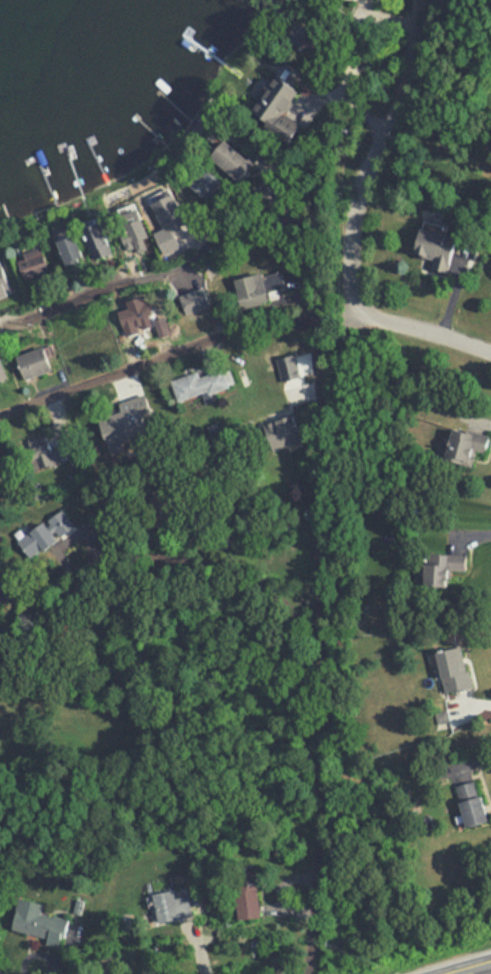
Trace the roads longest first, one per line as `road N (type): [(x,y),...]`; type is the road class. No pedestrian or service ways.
road 1 (residential): [(319,973),(327,800),(323,318)]
road 2 (residential): [(325,657),(277,599),(236,566),(141,548),(104,555),(0,637)]
road 3 (residential): [(0,323),(182,263),(277,166),(324,177)]
road 4 (residential): [(323,318),(196,341),(0,420)]
road 5 (residential): [(354,306),(348,248),(361,189),(407,89),(421,0)]
road 6 (residential): [(323,318),(354,306),(490,355)]
road 7 (residential): [(323,318),(324,177)]

